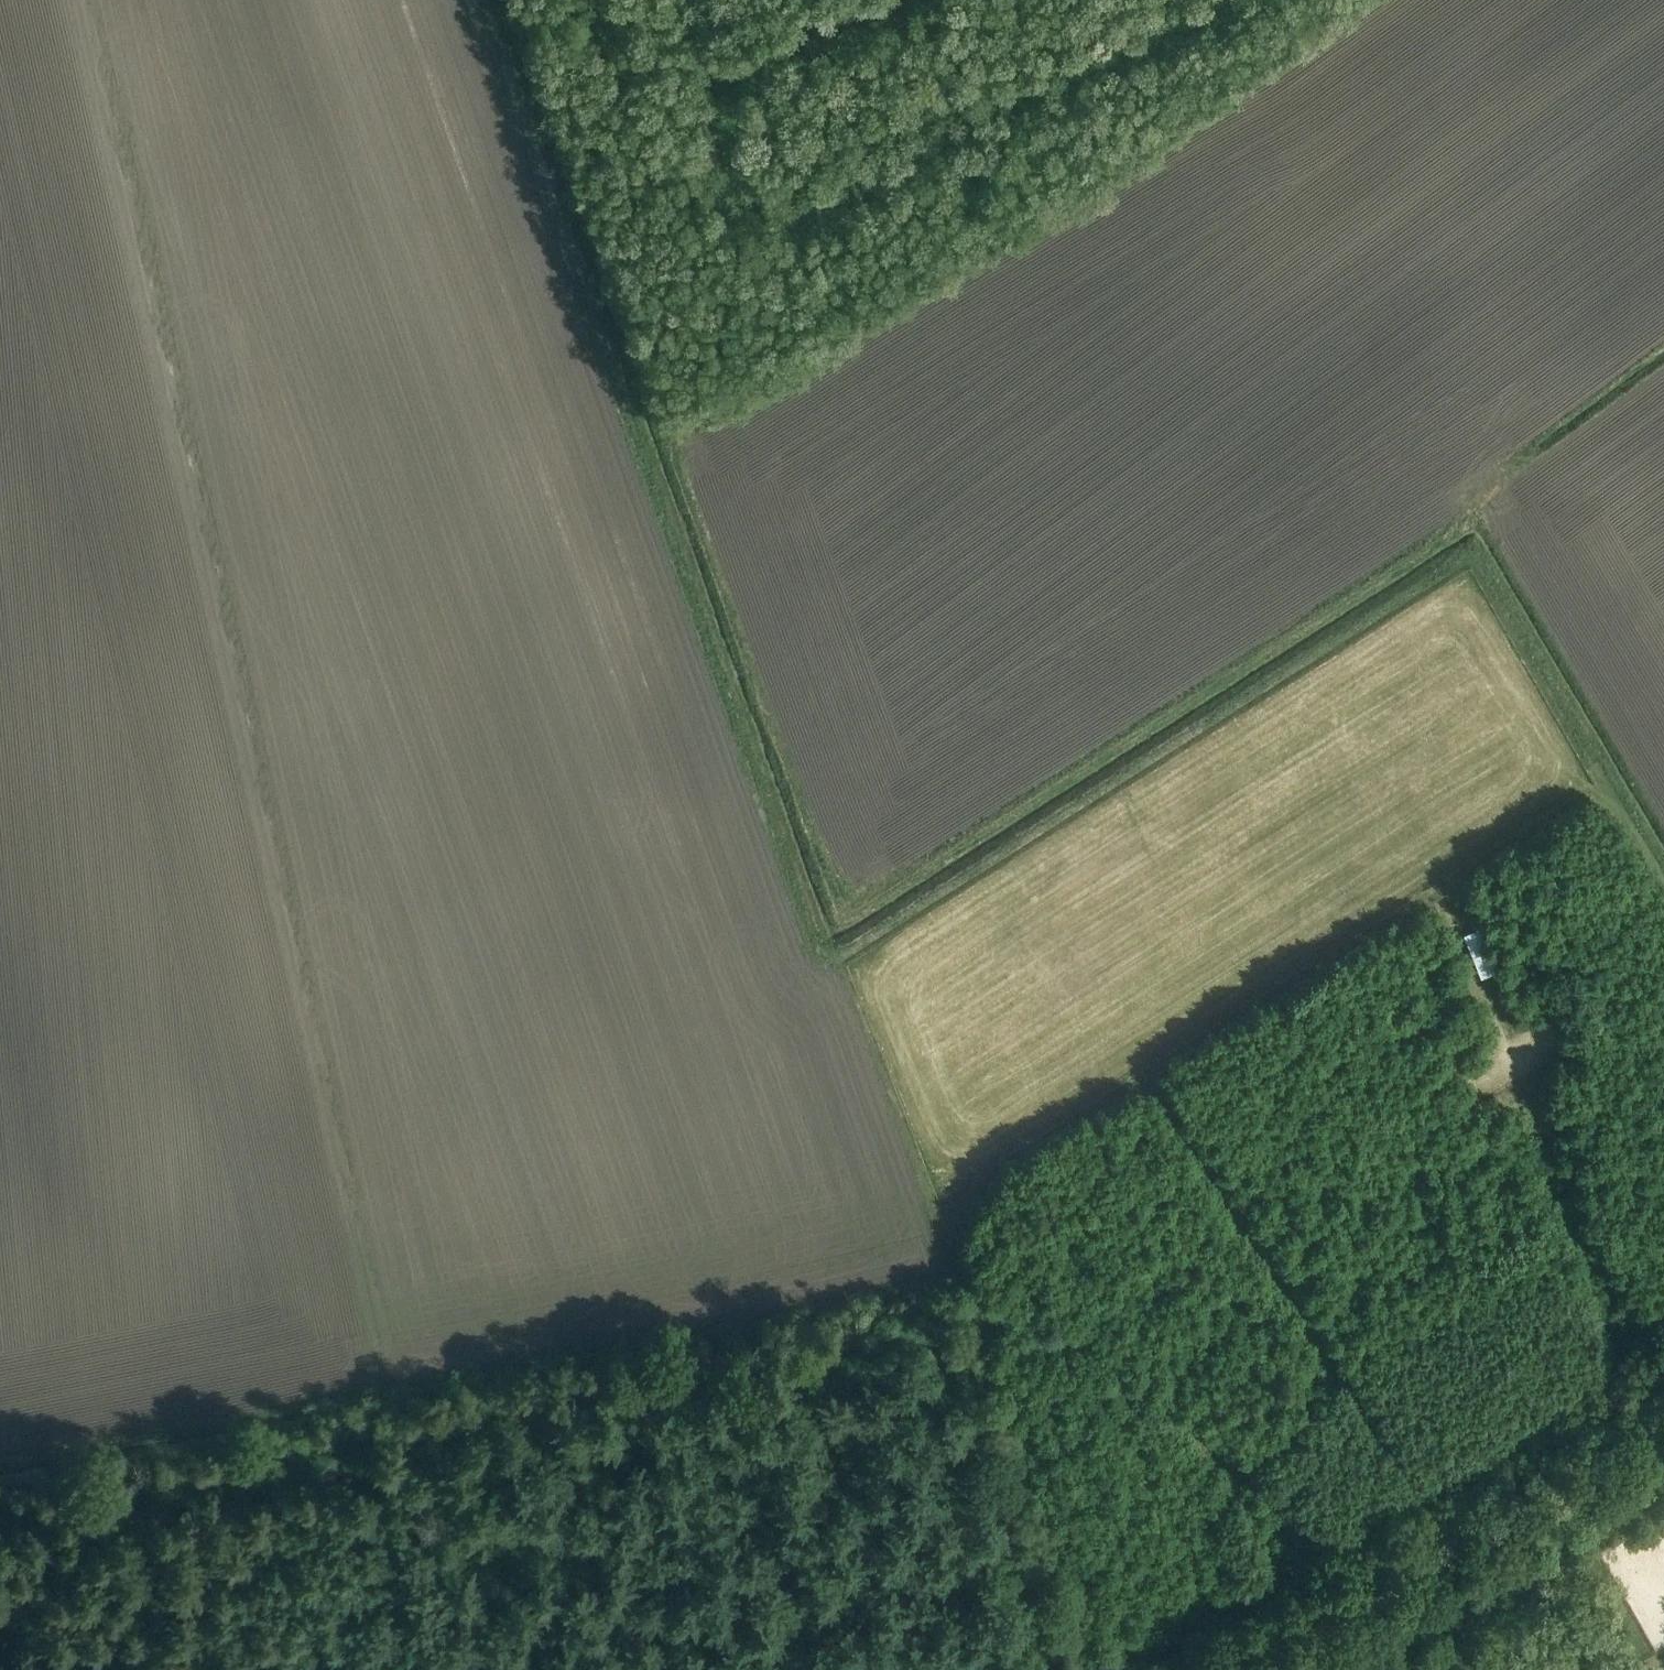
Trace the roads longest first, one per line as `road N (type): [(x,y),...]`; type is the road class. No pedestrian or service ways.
road 1 (track): [(1280,1669),(1663,1414)]
road 2 (track): [(0,1615),(158,1669)]

